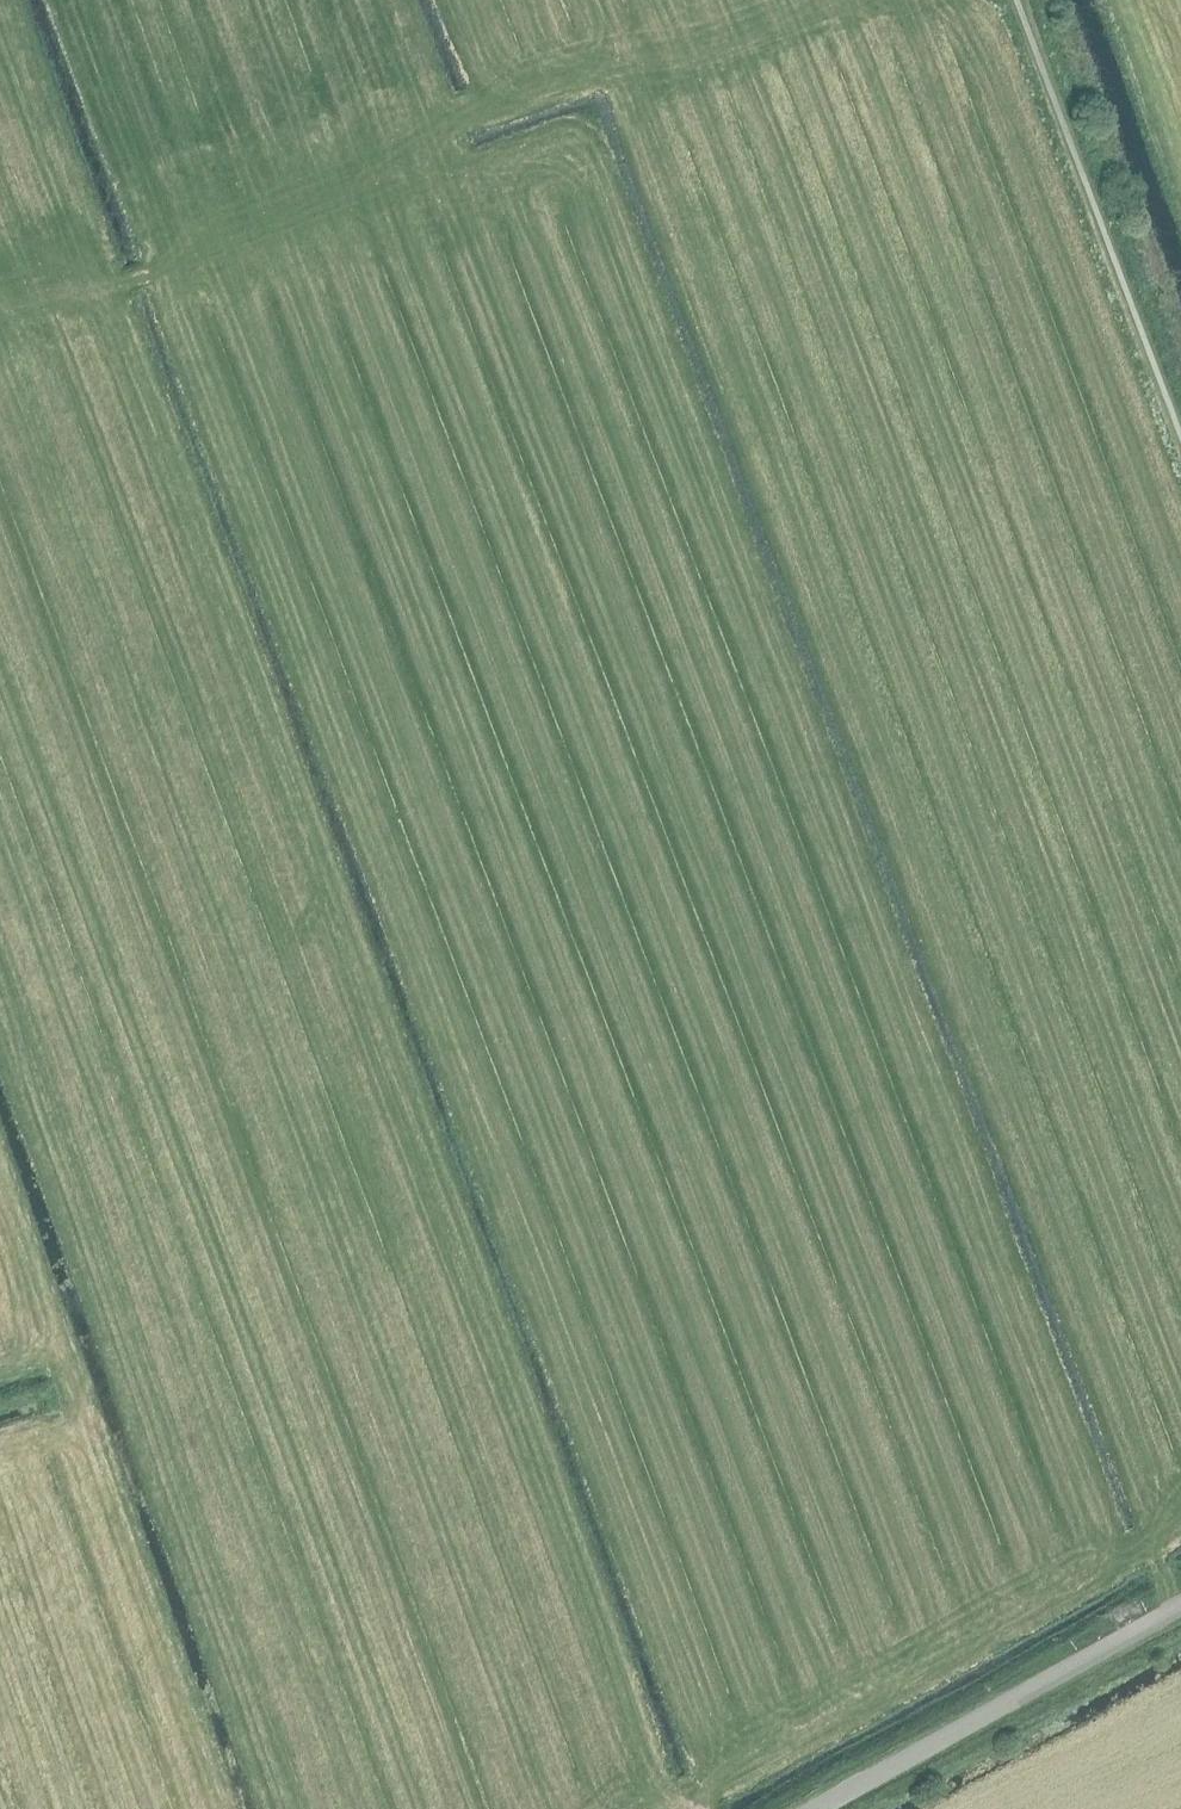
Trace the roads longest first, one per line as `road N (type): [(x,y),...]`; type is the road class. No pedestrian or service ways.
road 1 (unclassified): [(818,1808),(1180,1607)]

